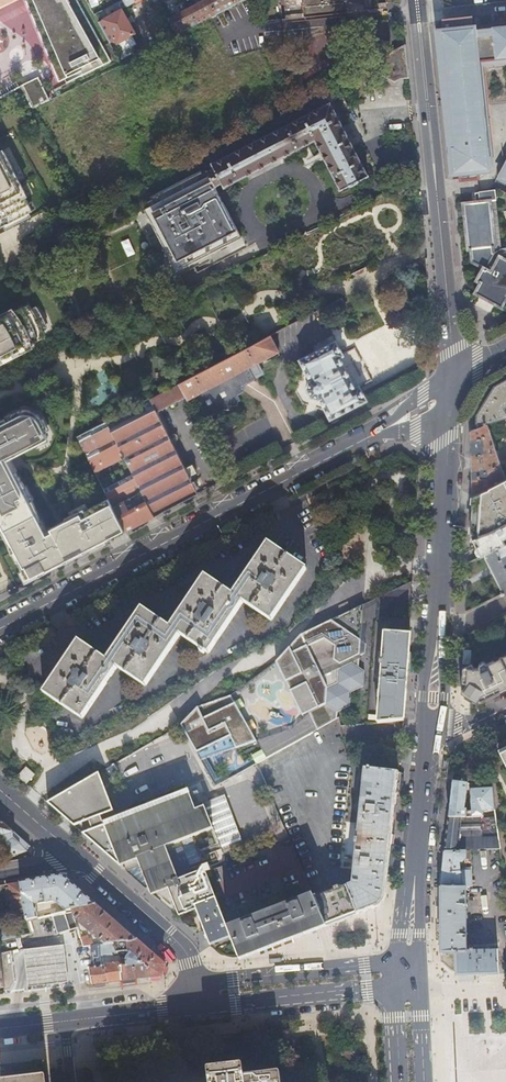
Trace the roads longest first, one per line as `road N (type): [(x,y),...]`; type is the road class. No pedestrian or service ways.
road 1 (residential): [(452,384),(422,408),(0,627)]
road 2 (secondary): [(452,384),(417,0)]
road 3 (secondary): [(432,724),(452,384)]
road 4 (secondary): [(395,963),(233,980),(199,996)]
road 5 (secondary): [(199,996),(235,1002),(394,989)]
road 6 (residential): [(80,860),(187,956),(199,996)]
road 7 (secondary): [(415,887),(432,724)]
road 8 (secondary): [(64,1021),(164,1009),(199,996)]

